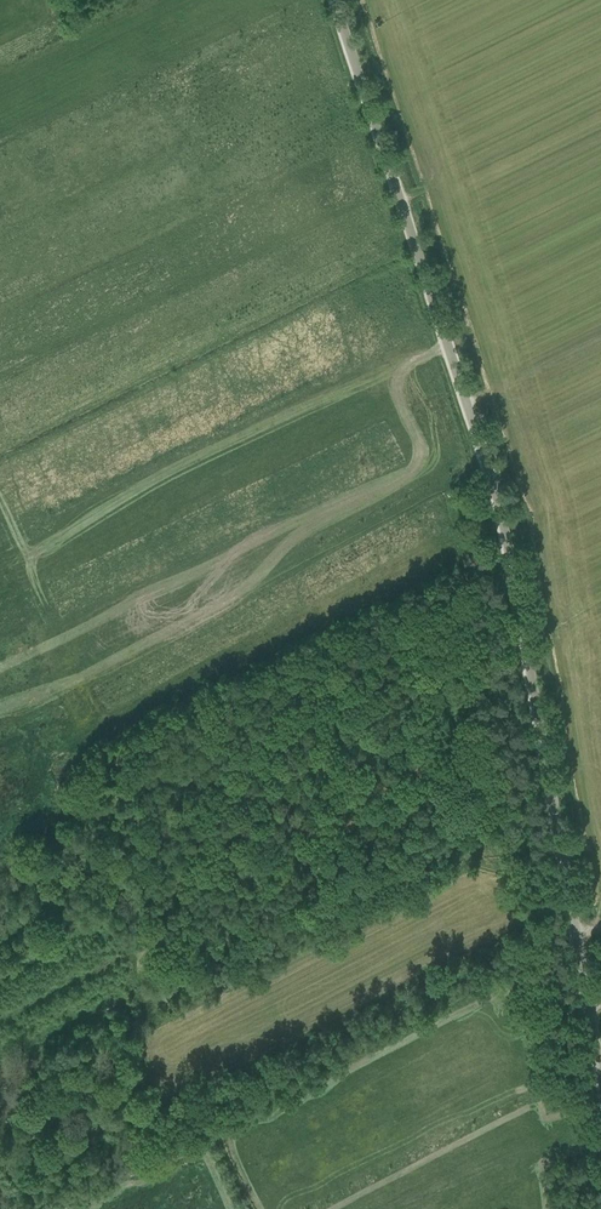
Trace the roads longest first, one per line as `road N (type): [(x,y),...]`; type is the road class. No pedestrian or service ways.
road 1 (tertiary): [(600,1077),(496,499),(338,0)]
road 2 (track): [(564,860),(513,860),(493,834),(465,823),(198,961)]

